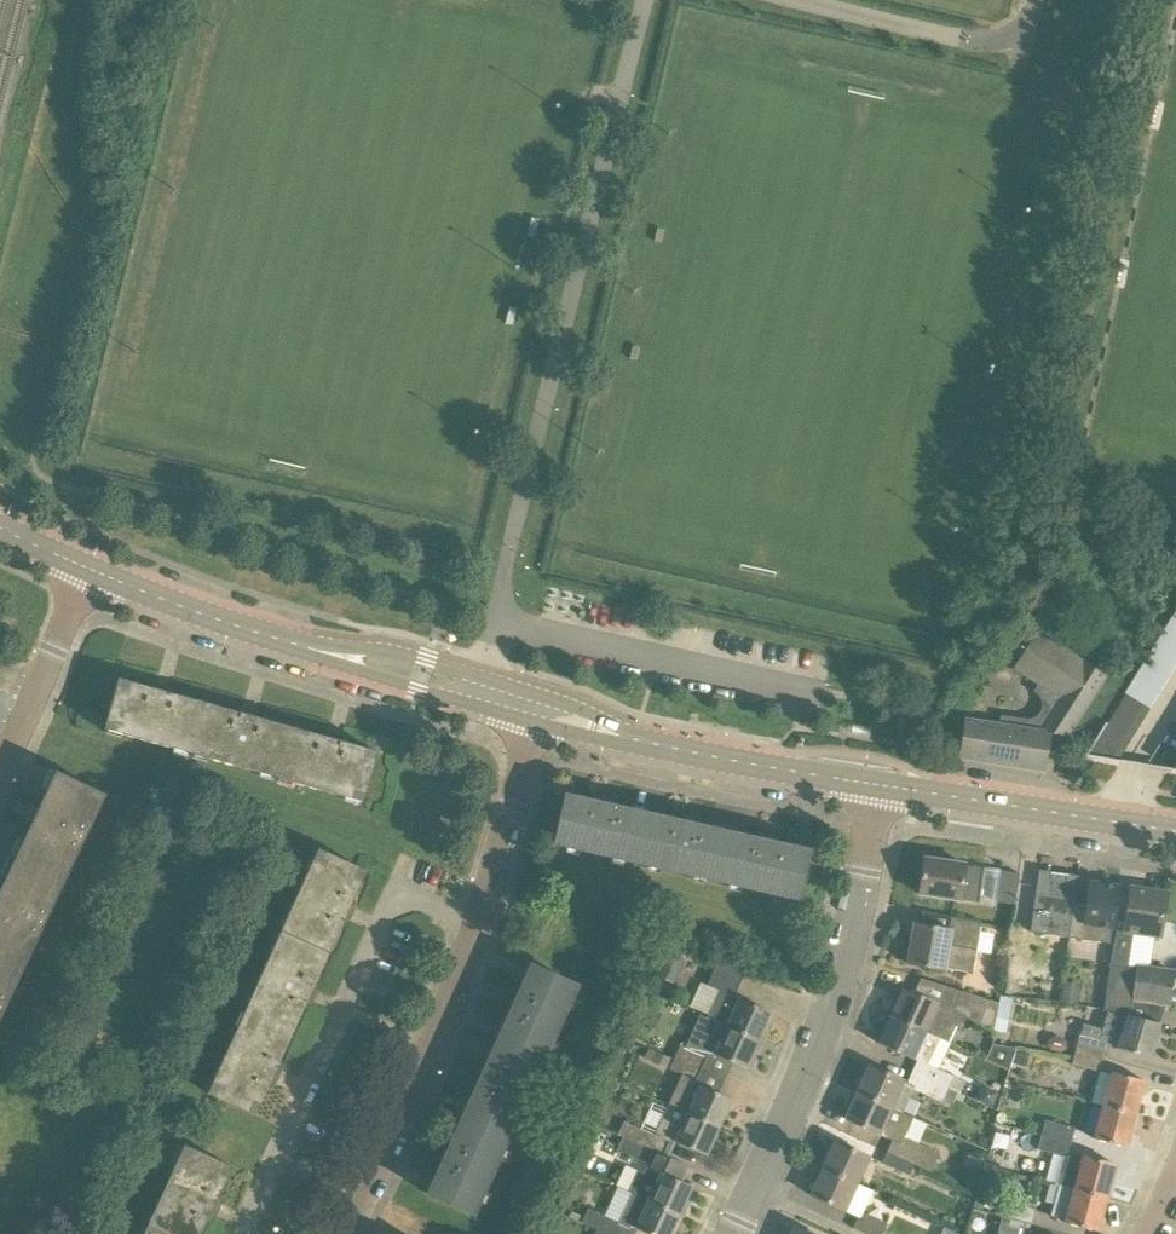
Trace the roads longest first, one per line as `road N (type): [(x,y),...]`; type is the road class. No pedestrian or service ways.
road 1 (unclassified): [(740,1233),(810,1082),(850,947),(879,785)]
road 2 (tertiary): [(535,708),(241,627),(88,568)]
road 3 (unclassified): [(237,1233),(379,913),(402,891),(477,917)]
road 4 (tertiary): [(879,785),(653,746),(535,708)]
road 5 (unclassified): [(344,1233),(477,917)]
road 6 (tertiary): [(1175,830),(879,785)]
road 7 (unclassified): [(477,917),(535,708)]
road 8 (unclassified): [(0,763),(88,568)]

